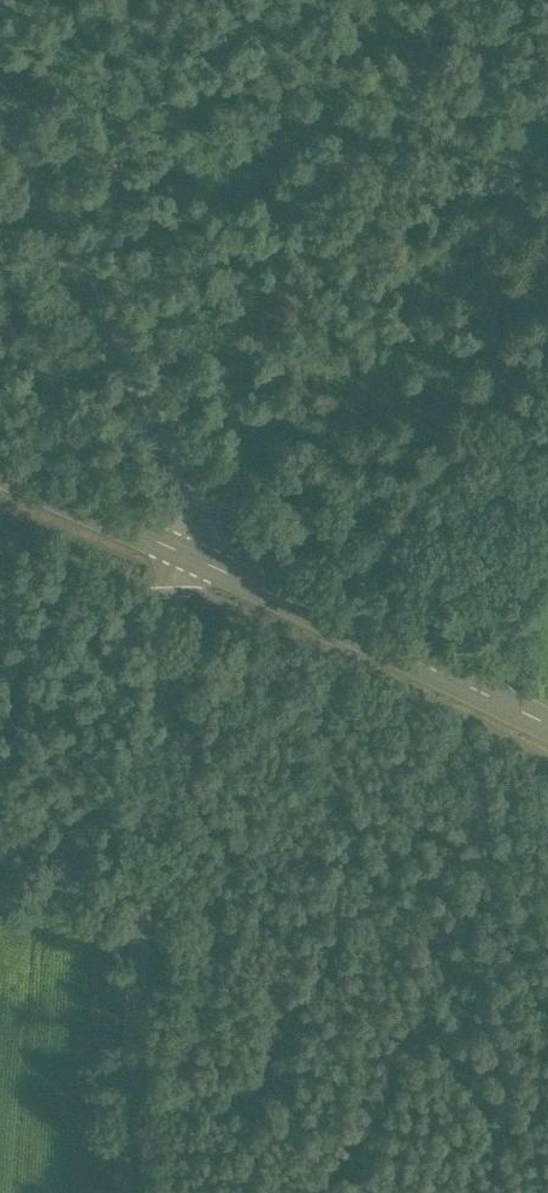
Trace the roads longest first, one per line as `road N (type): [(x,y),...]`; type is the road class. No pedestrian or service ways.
road 1 (unclassified): [(119,1192),(158,640),(178,551)]
road 2 (unclassified): [(0,38),(175,454),(189,516),(178,551)]
road 3 (tertiary): [(178,551),(547,724)]
road 4 (tertiary): [(0,473),(178,551)]

